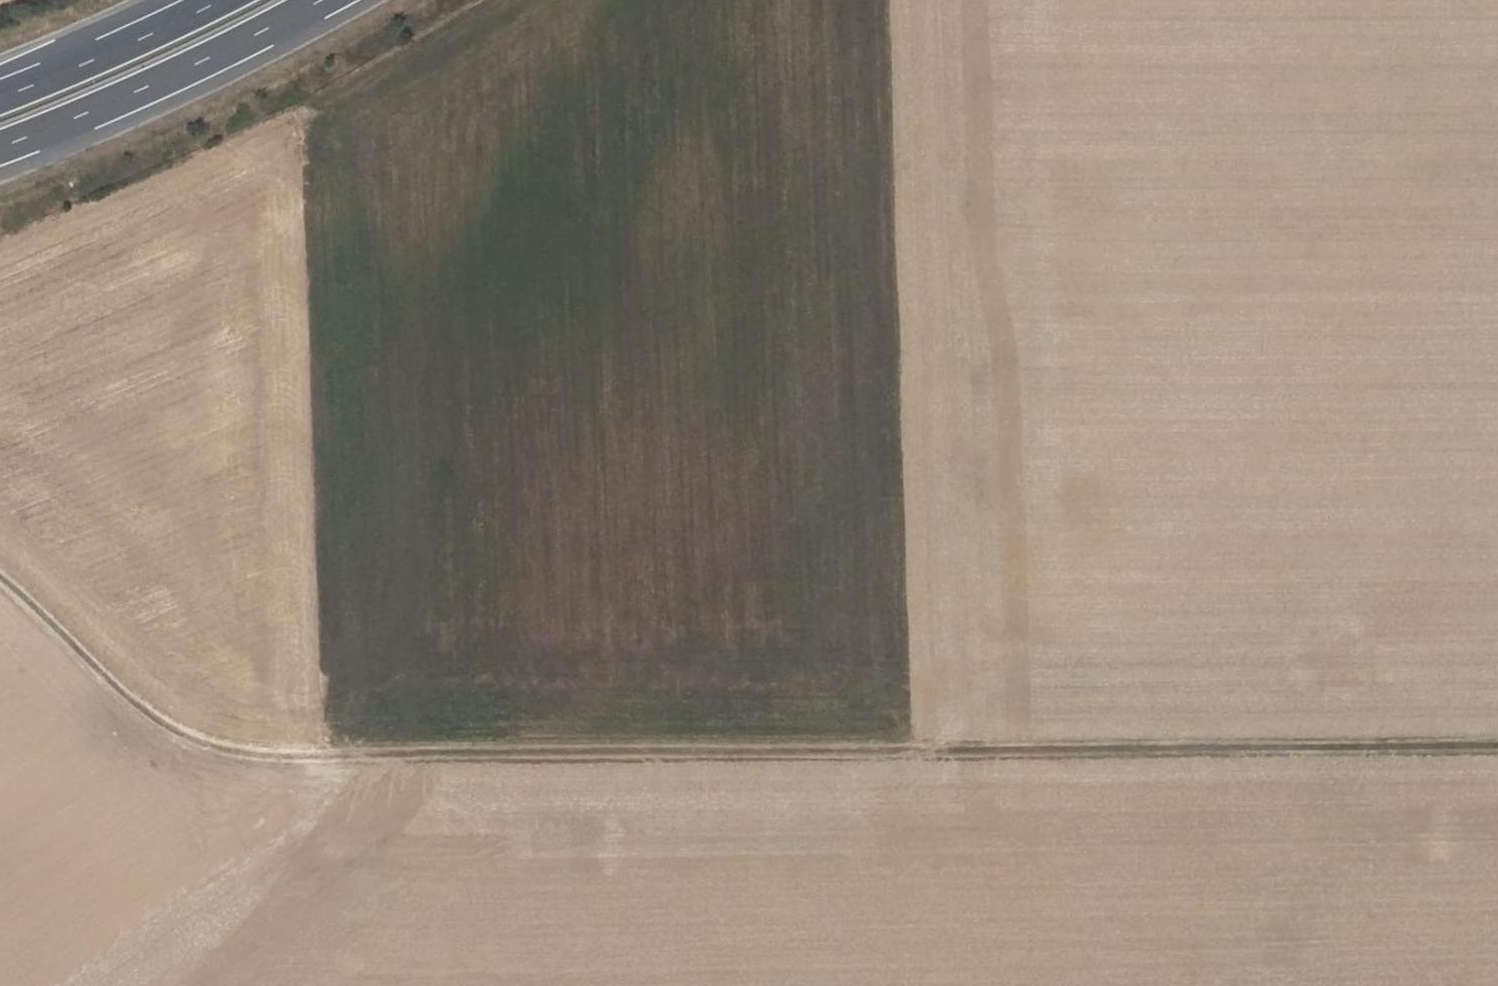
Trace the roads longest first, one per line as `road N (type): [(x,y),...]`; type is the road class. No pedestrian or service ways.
road 1 (track): [(0,573),(151,715),(216,747),(309,757)]
road 2 (trunk): [(0,148),(322,0)]
road 3 (trunk): [(221,0),(0,97)]

